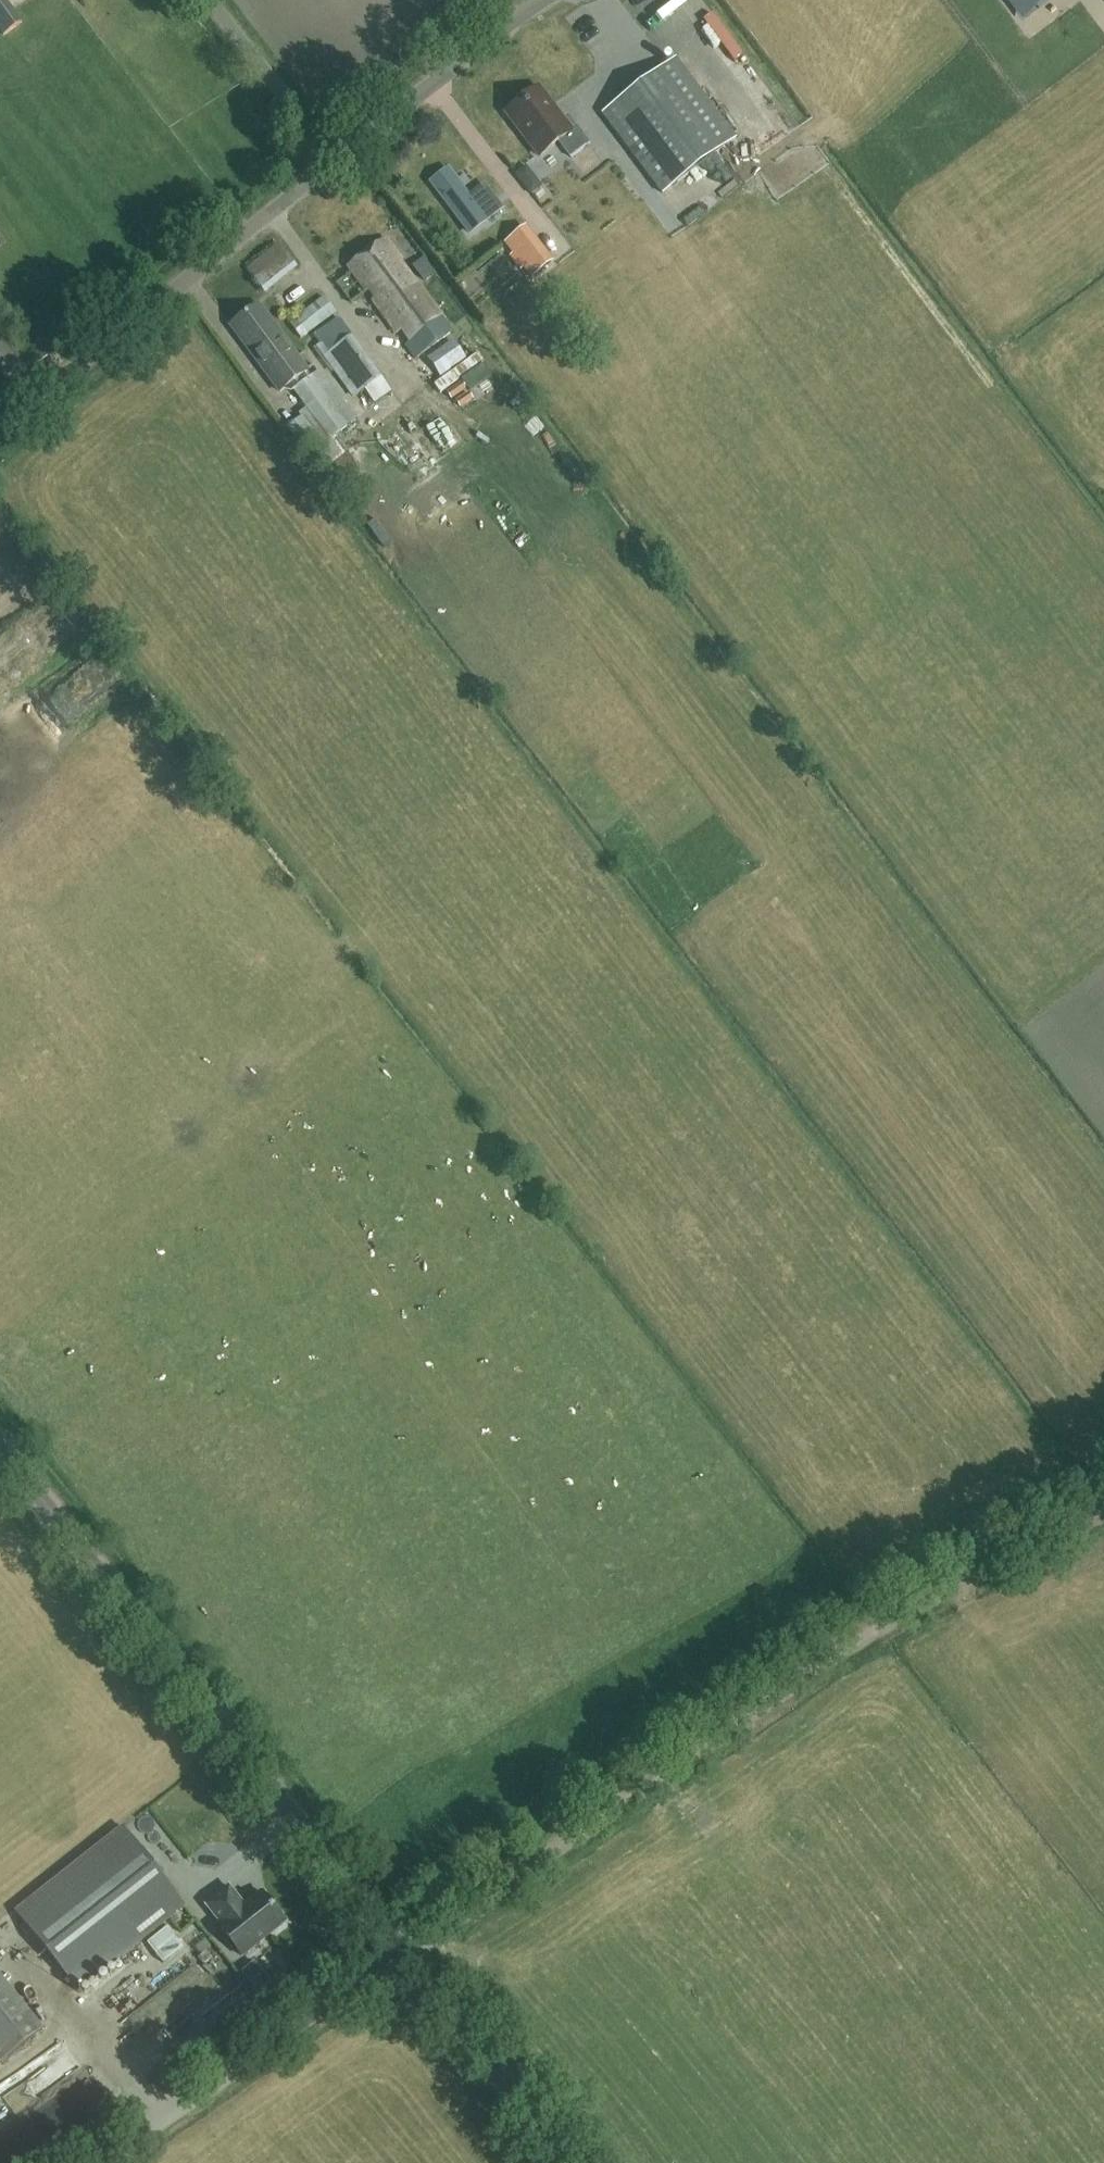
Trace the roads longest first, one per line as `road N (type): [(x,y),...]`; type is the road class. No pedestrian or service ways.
road 1 (track): [(111,2162),(885,1621),(1103,1505)]
road 2 (unclassified): [(582,2162),(0,1434)]
road 3 (unclassified): [(0,427),(335,160)]
road 4 (unclassified): [(335,160),(543,0)]
road 5 (unclassified): [(335,160),(210,0)]

